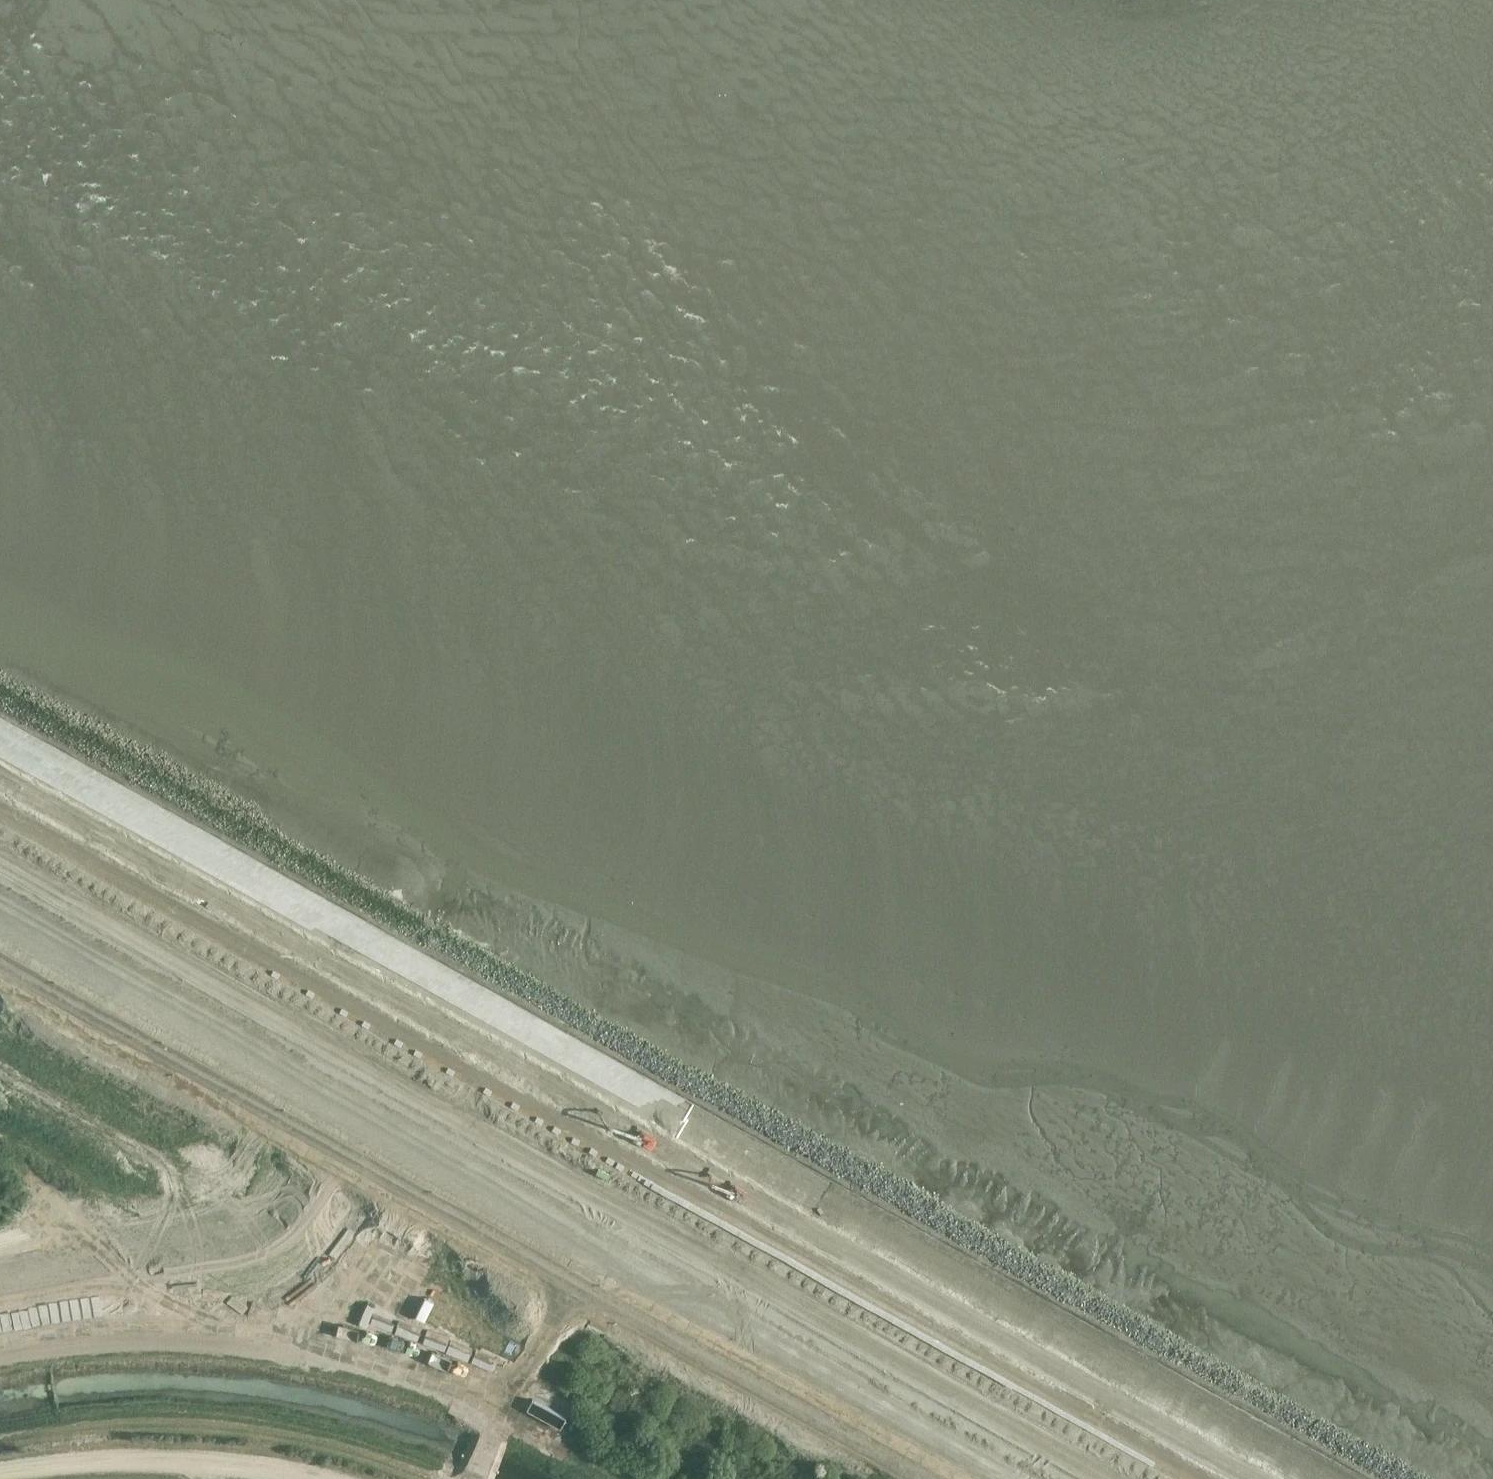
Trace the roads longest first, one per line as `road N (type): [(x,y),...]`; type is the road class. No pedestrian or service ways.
road 1 (track): [(1320,1478),(0,739)]
road 2 (track): [(317,1478),(210,1463),(0,1468)]

